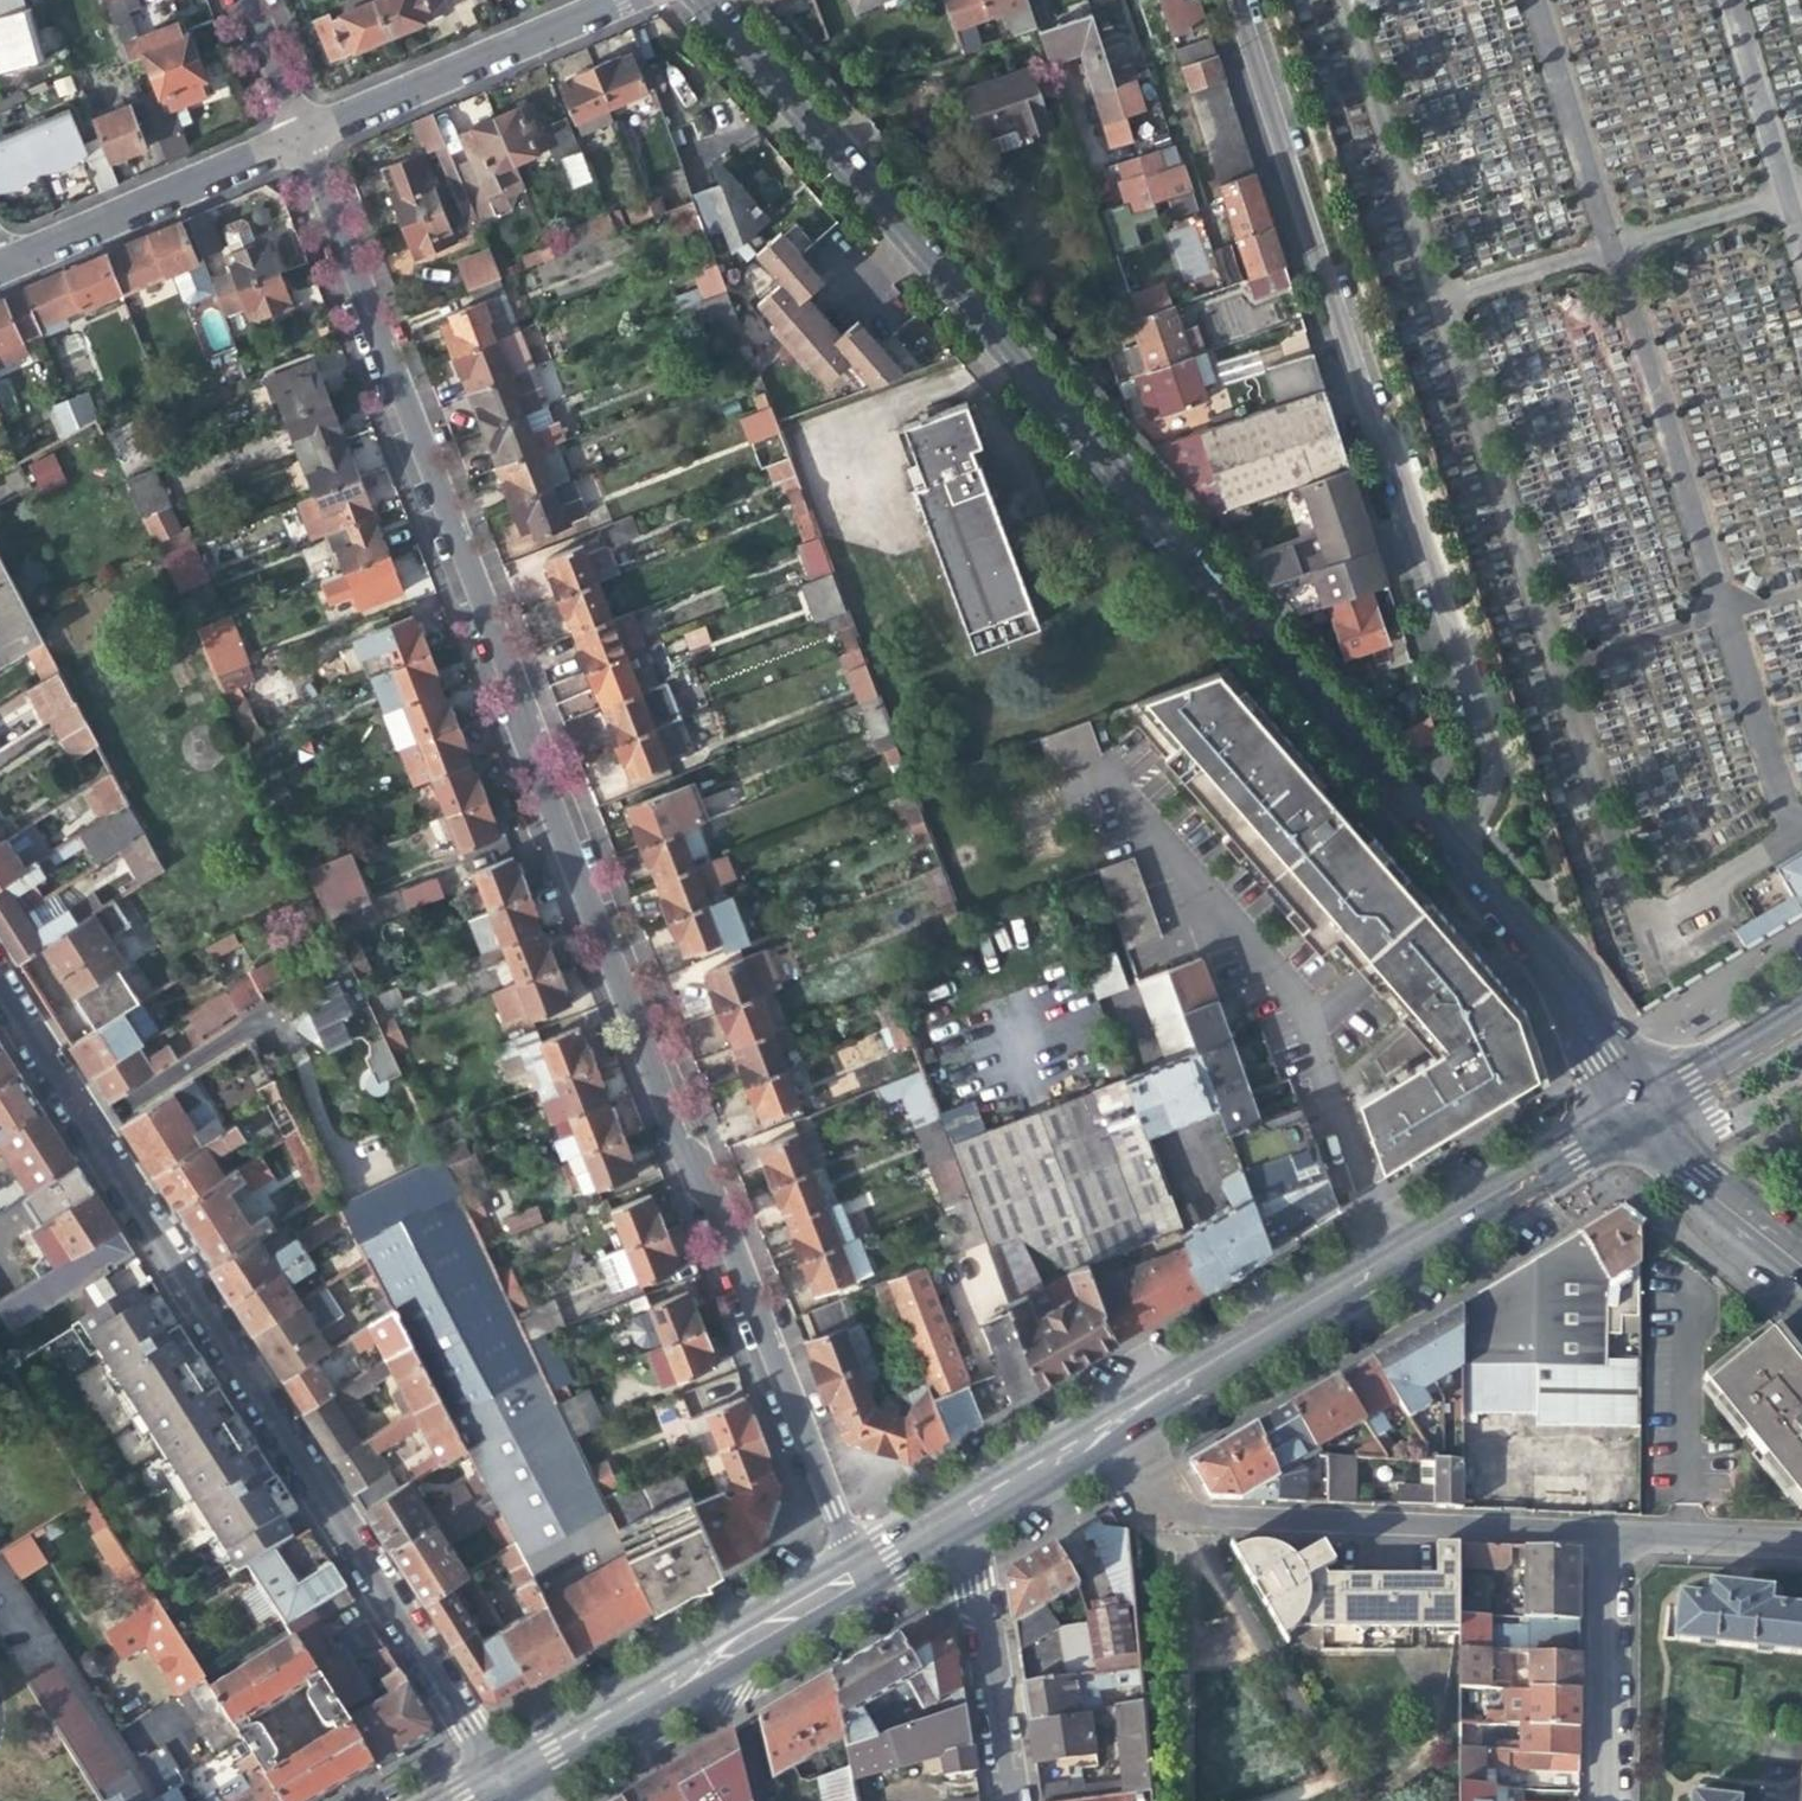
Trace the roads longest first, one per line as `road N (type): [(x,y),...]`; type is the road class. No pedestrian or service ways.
road 1 (residential): [(295,143),(857,1576)]
road 2 (residential): [(701,0),(1441,842)]
road 3 (residential): [(0,996),(504,1781)]
road 4 (residential): [(1441,842),(1487,776),(1235,0)]
road 5 (secondary): [(1110,1429),(1642,1121)]
road 6 (residential): [(1110,1429),(1167,1515),(1608,1538)]
road 7 (secondary): [(527,1767),(857,1576)]
road 8 (residential): [(295,143),(620,0)]
road 9 (residential): [(1441,842),(1568,995),(1642,1121)]
road 10 (residential): [(0,259),(126,203),(295,143)]
road 11 (residential): [(944,1525),(972,1587),(1005,1800)]
road 12 (residential): [(1606,1800),(1608,1538)]
road 13 (tertiary): [(1642,1121),(1689,1177),(1801,1267)]
road 14 (secondary): [(1642,1121),(1696,1075),(1801,1012)]
road 15 (residential): [(1608,1538),(1801,1545)]
road 16 (secondary): [(944,1525),(1110,1429)]
road 17 (residential): [(240,0),(295,143)]

